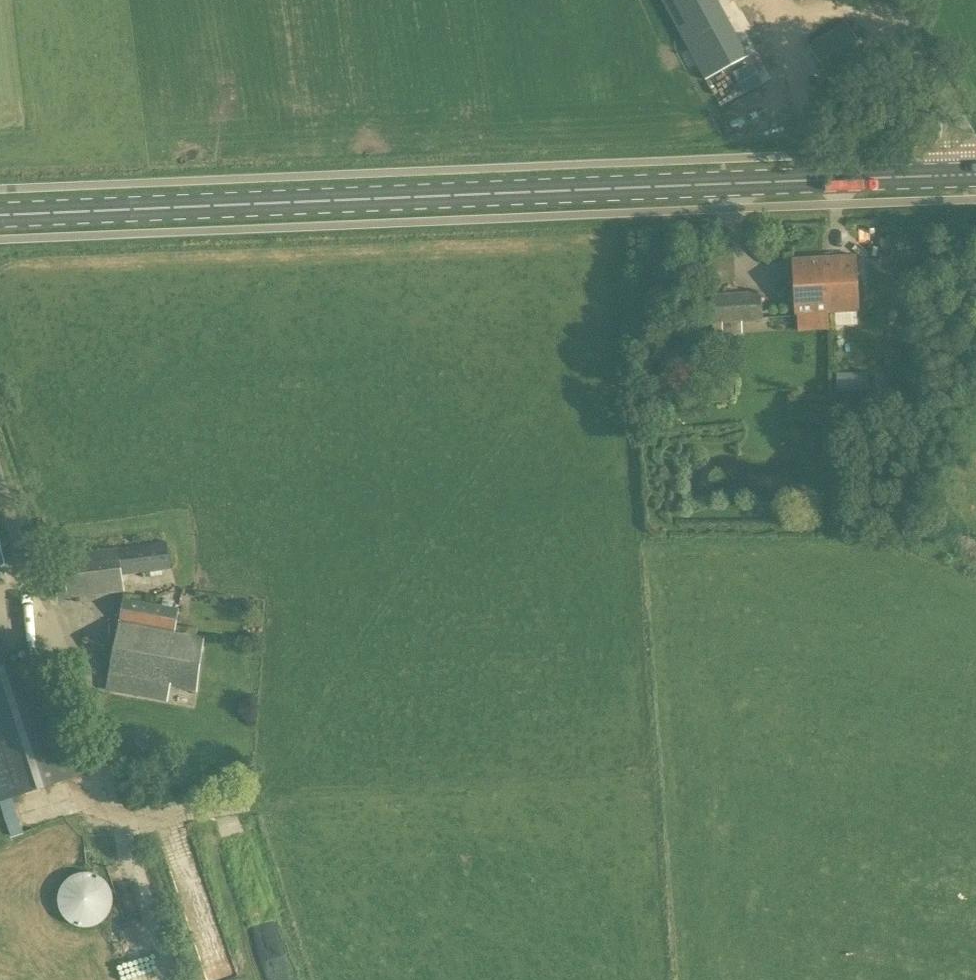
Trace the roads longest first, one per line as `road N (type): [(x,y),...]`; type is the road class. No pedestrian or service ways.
road 1 (primary): [(975,174),(0,215)]
road 2 (unclassified): [(975,160),(886,0)]

